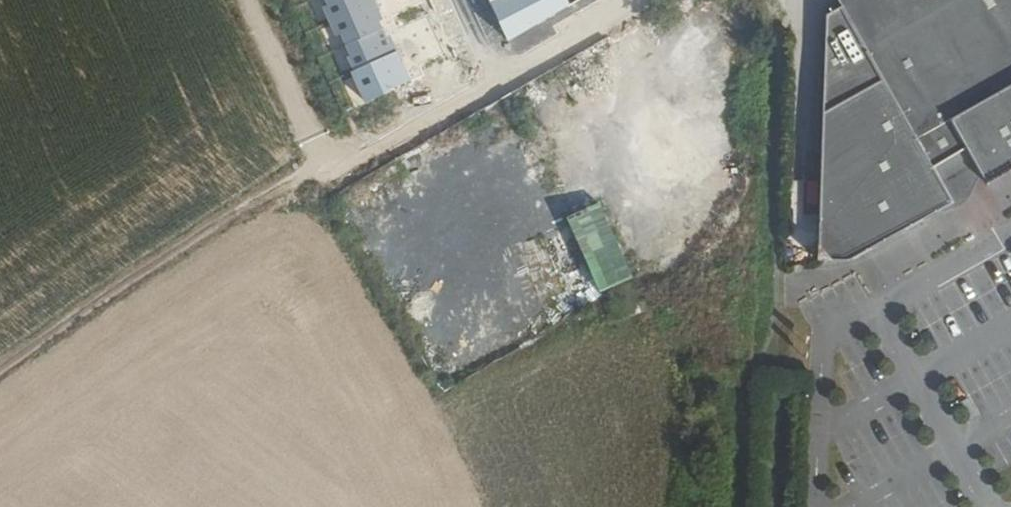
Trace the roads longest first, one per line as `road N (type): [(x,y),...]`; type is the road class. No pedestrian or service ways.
road 1 (track): [(0,371),(183,246),(616,0)]
road 2 (track): [(802,12),(781,35),(779,315),(752,388),(747,506)]
road 3 (track): [(247,0),(323,162)]

